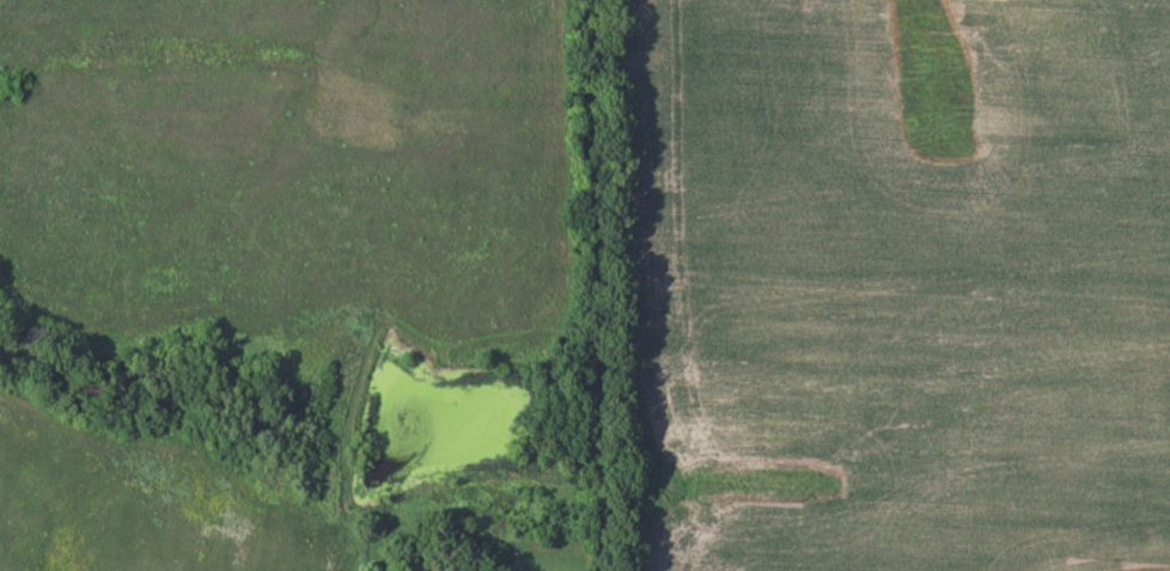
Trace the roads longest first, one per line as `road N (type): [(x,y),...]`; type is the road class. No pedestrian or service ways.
road 1 (residential): [(598,570),(589,350)]

